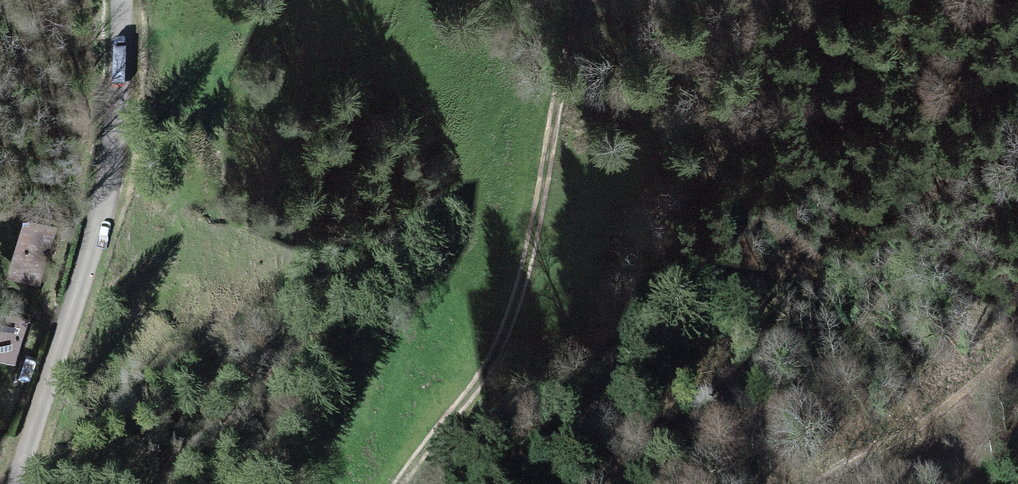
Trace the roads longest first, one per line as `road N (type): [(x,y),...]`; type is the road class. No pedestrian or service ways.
road 1 (track): [(405,483),(470,392),(507,320),(583,0)]
road 2 (unclassified): [(122,0),(115,119),(96,222),(14,483)]
road 3 (track): [(815,483),(950,406),(1017,338)]

